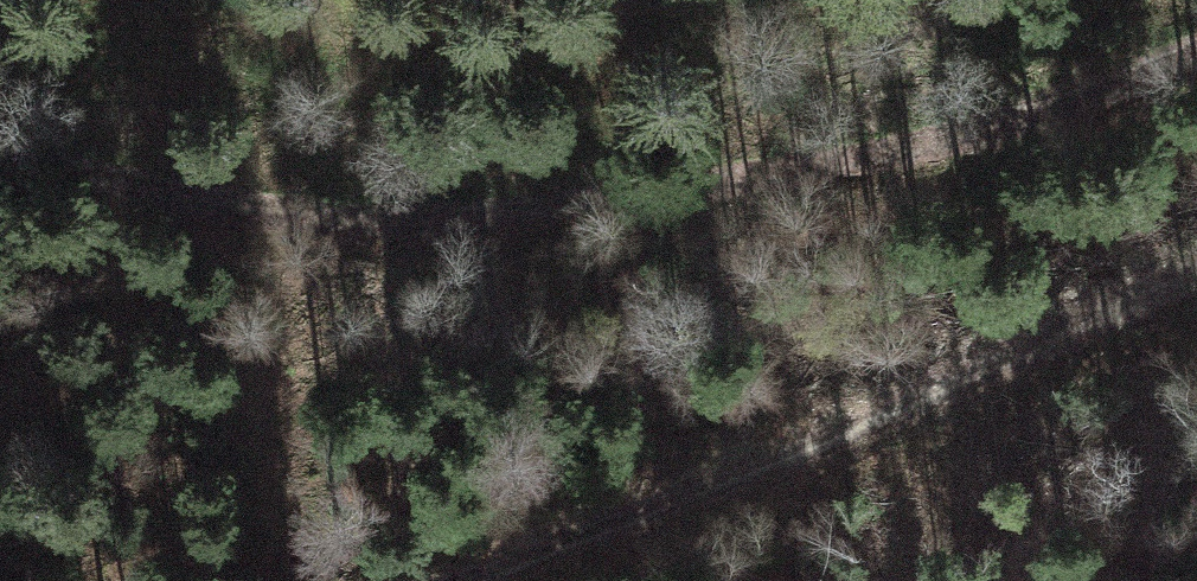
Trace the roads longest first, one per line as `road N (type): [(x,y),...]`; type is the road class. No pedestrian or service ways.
road 1 (track): [(1196,34),(975,133),(844,148),(486,216),(242,210),(0,166)]
road 2 (track): [(466,580),(882,419),(1196,279)]

